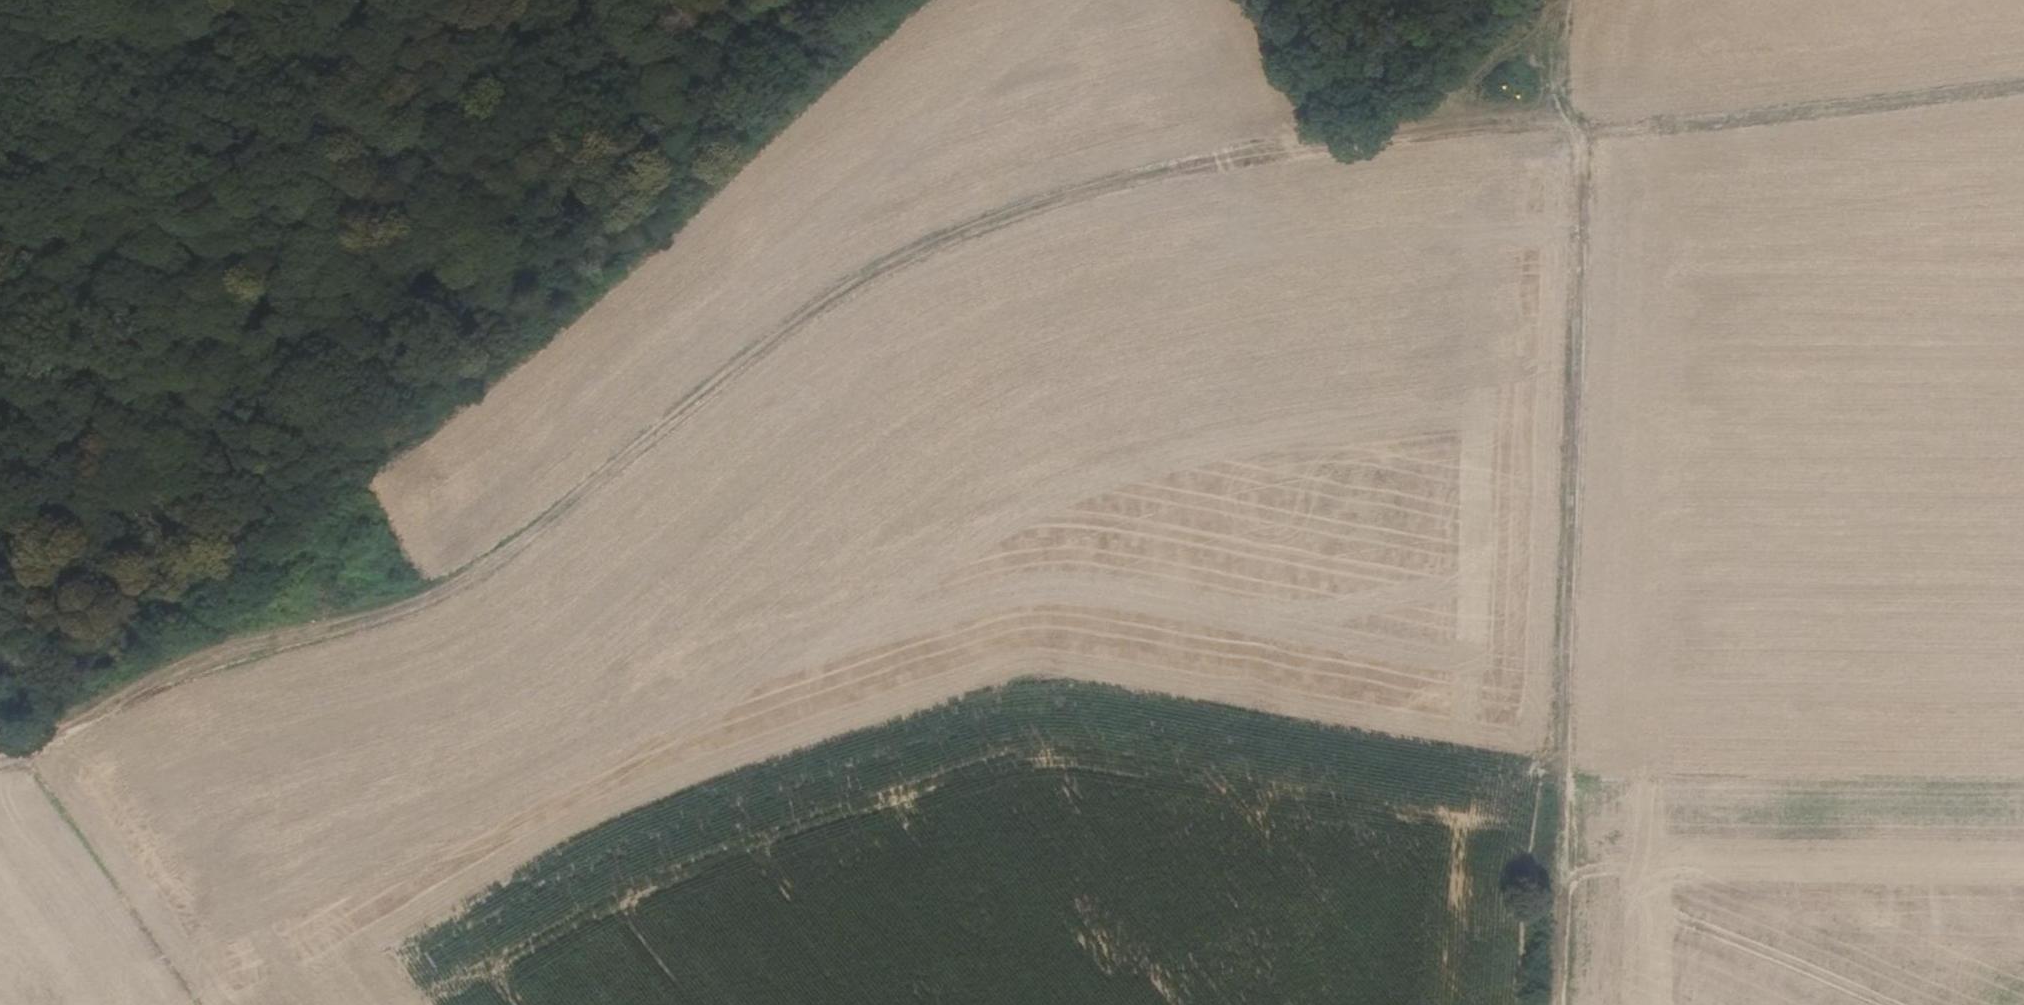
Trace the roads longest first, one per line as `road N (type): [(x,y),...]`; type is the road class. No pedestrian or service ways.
road 1 (track): [(0,761),(23,757),(174,675),(415,607),(533,541),(706,399),(897,274),(1027,216),(1284,152),(1643,135),(2023,91)]
road 2 (track): [(1576,138),(1550,1004)]
road 3 (track): [(1576,138),(1595,0)]

